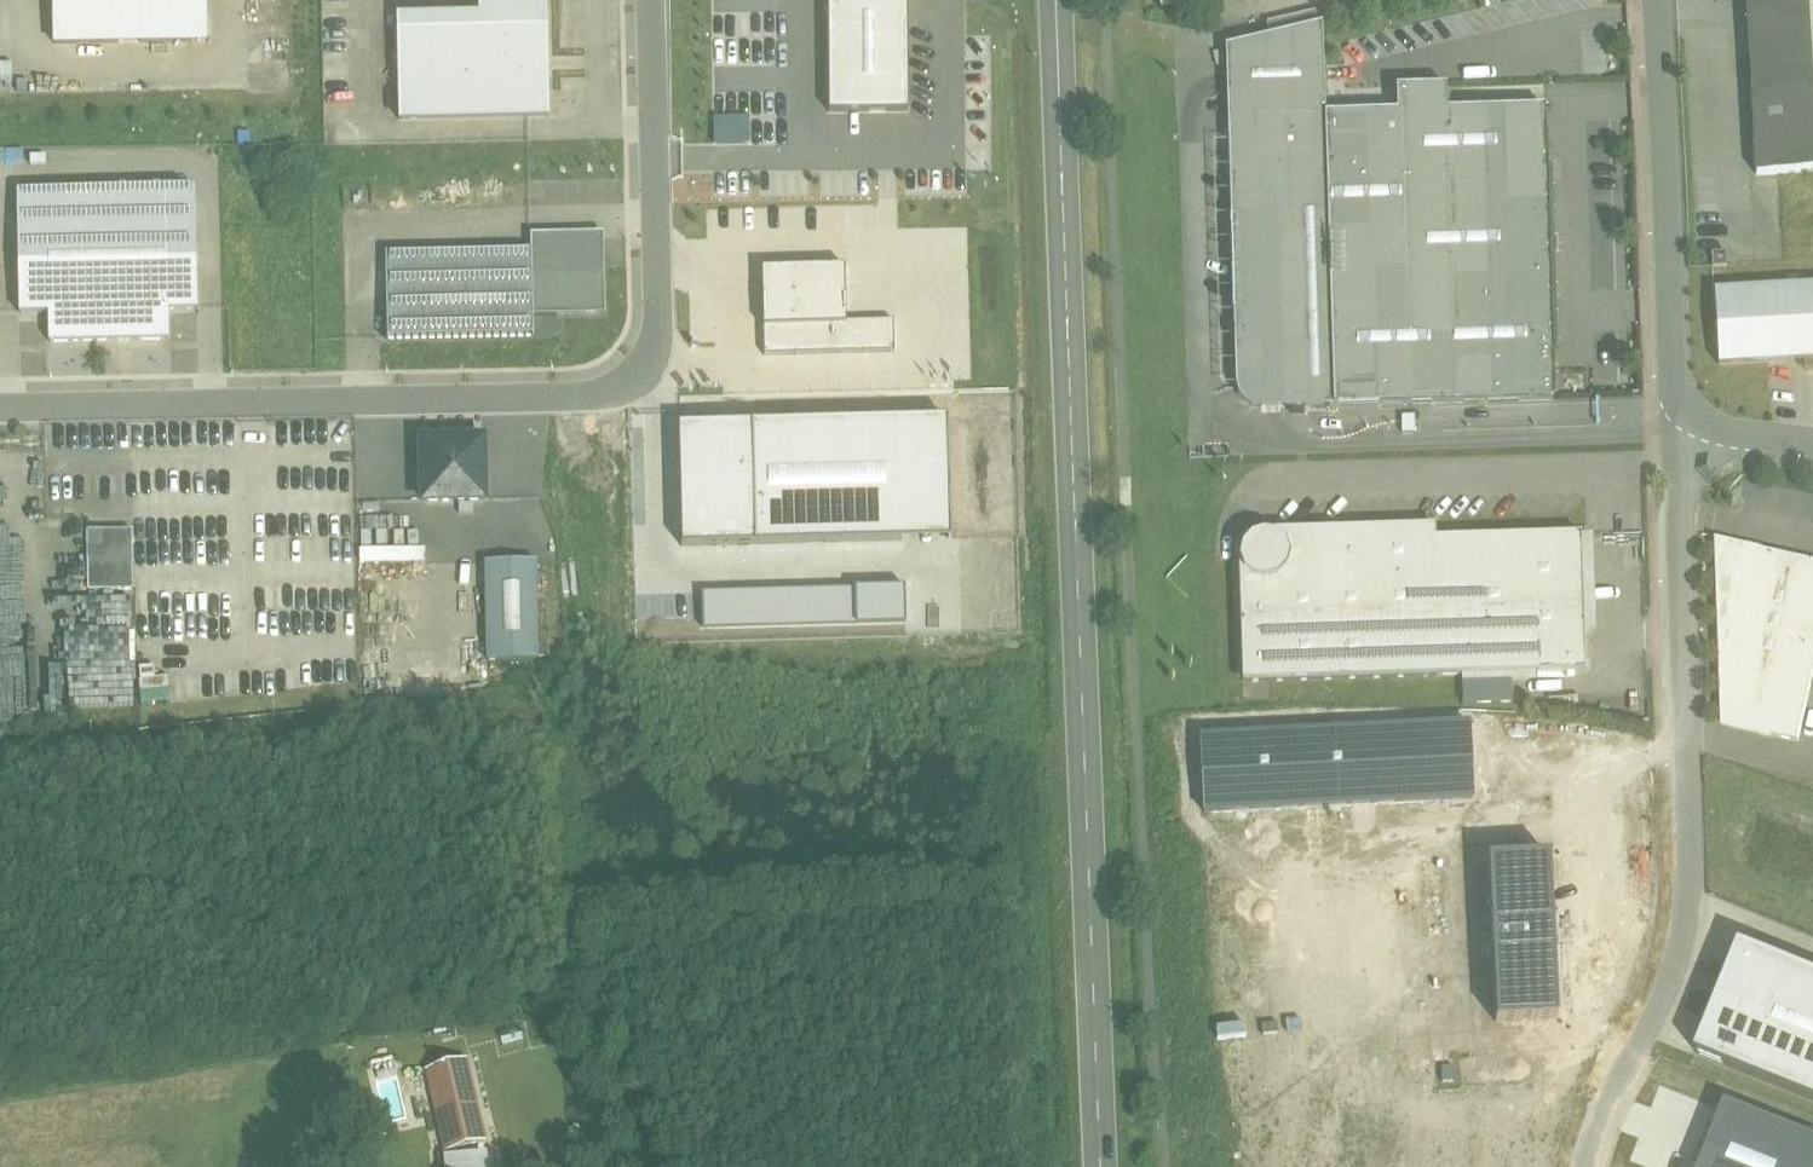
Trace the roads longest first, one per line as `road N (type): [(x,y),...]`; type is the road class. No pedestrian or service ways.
road 1 (secondary): [(1101,1166),(1058,0)]
road 2 (unclassified): [(653,0),(664,304),(658,345),(641,377),(561,399),(0,409)]
road 3 (unclassified): [(1590,1166),(1609,1107),(1676,969),(1688,908),(1679,479),(1704,423)]
road 4 (unclassified): [(1704,423),(1677,389),(1658,0)]

